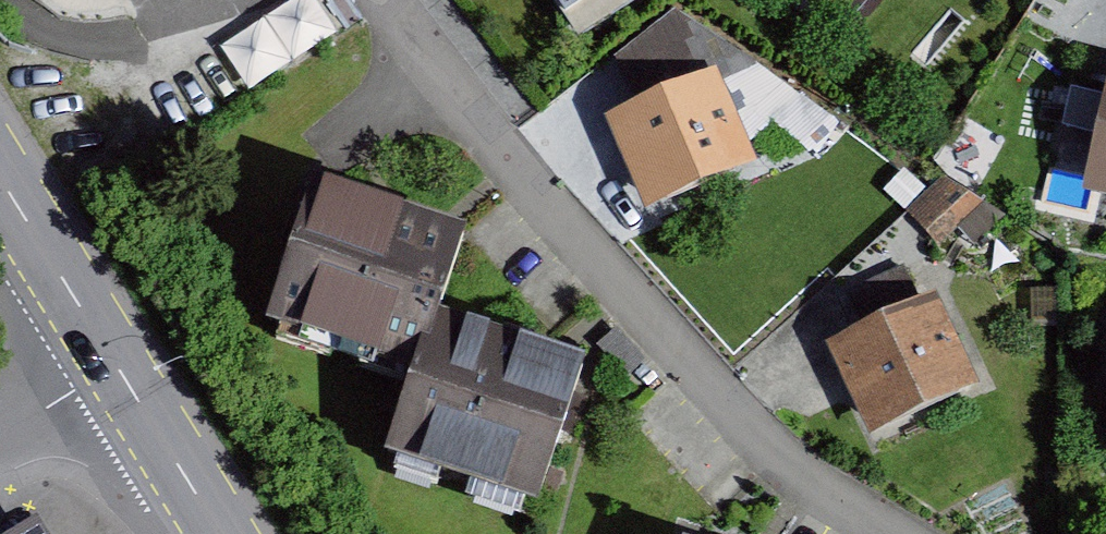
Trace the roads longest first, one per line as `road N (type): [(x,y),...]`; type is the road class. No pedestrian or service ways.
road 1 (residential): [(884,533),(773,451),(530,182),(381,0)]
road 2 (primary): [(0,172),(224,533)]

